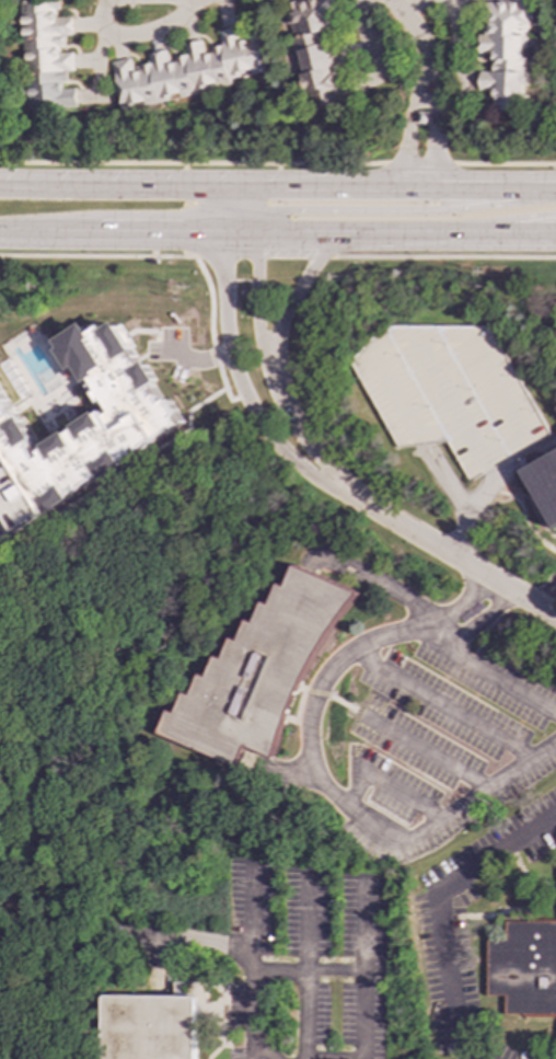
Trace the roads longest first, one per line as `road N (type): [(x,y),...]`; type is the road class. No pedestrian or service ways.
road 1 (primary): [(555,189),(236,188)]
road 2 (residential): [(221,233),(230,354),(243,394),(291,462),(347,492)]
road 3 (primary): [(555,198),(439,211),(255,211)]
road 4 (primary): [(255,233),(555,233)]
road 5 (residential): [(555,617),(347,492)]
road 6 (primary): [(236,188),(0,184)]
road 7 (primary): [(0,233),(221,233)]
road 8 (primary): [(271,366),(298,293),(345,233)]
road 9 (residential): [(347,492),(300,435),(271,366)]
road 10 (residential): [(271,366),(260,344),(255,233)]

